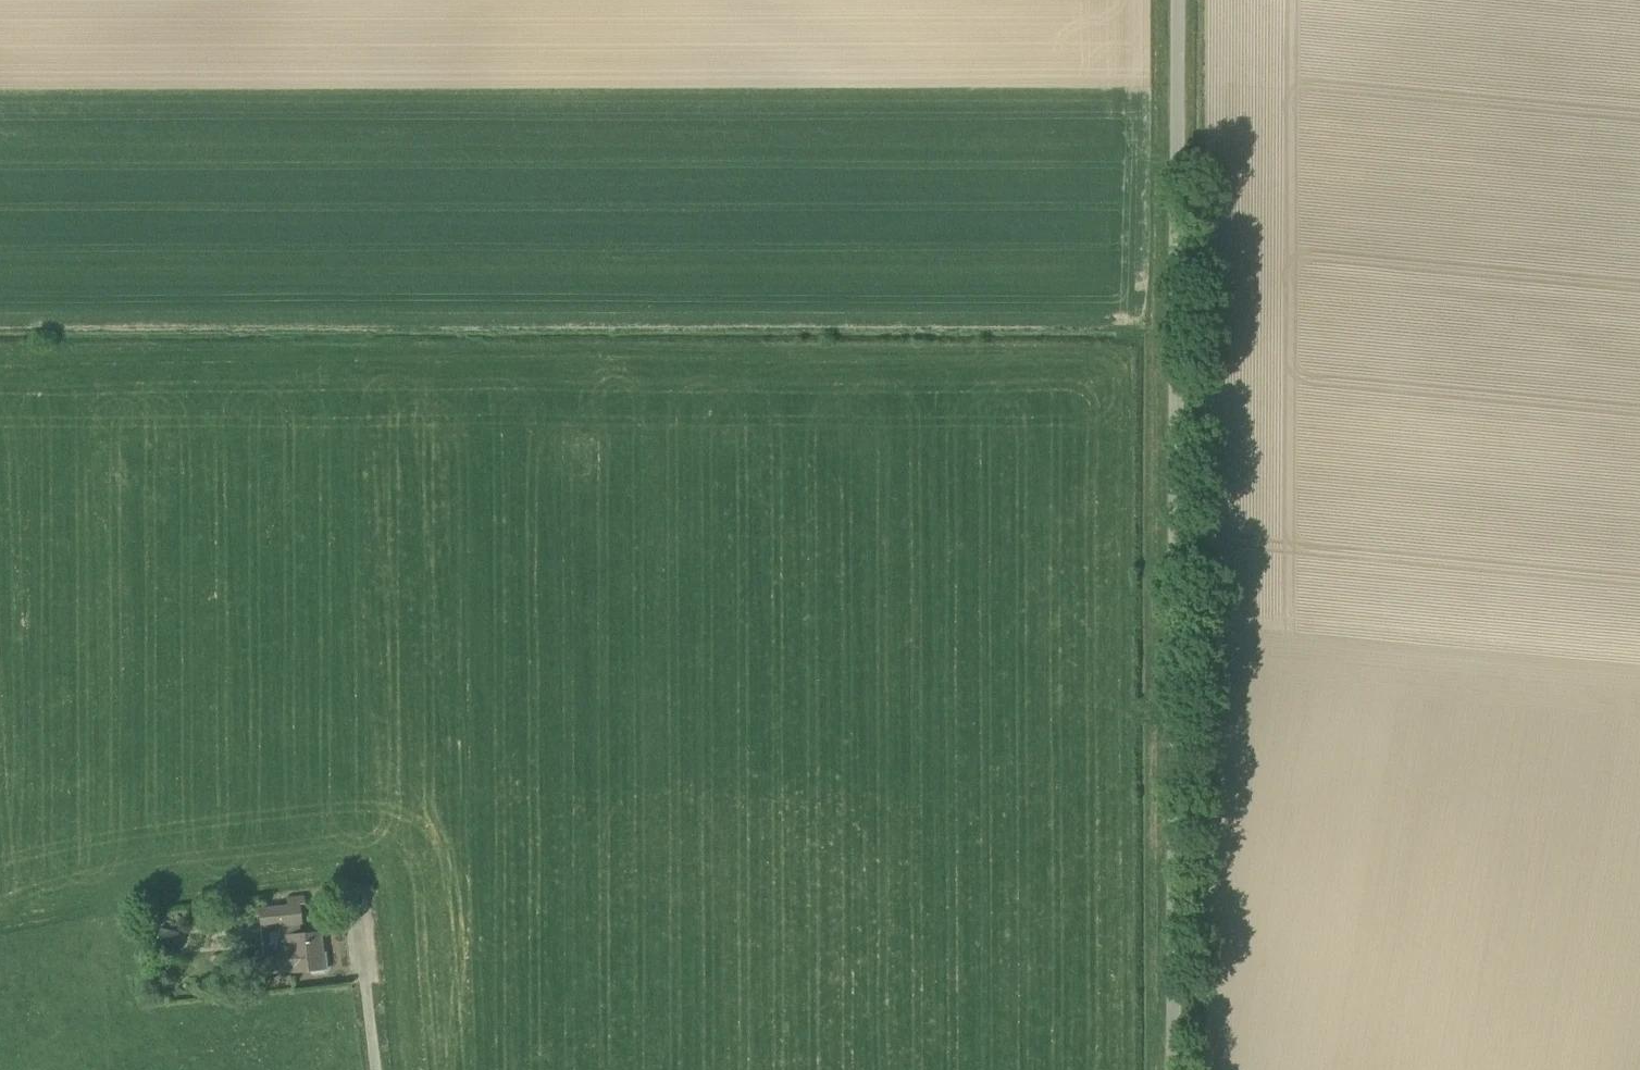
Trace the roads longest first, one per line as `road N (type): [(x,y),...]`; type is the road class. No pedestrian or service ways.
road 1 (unclassified): [(1177,1069),(1181,0)]
road 2 (unclassified): [(359,934),(376,1069)]

